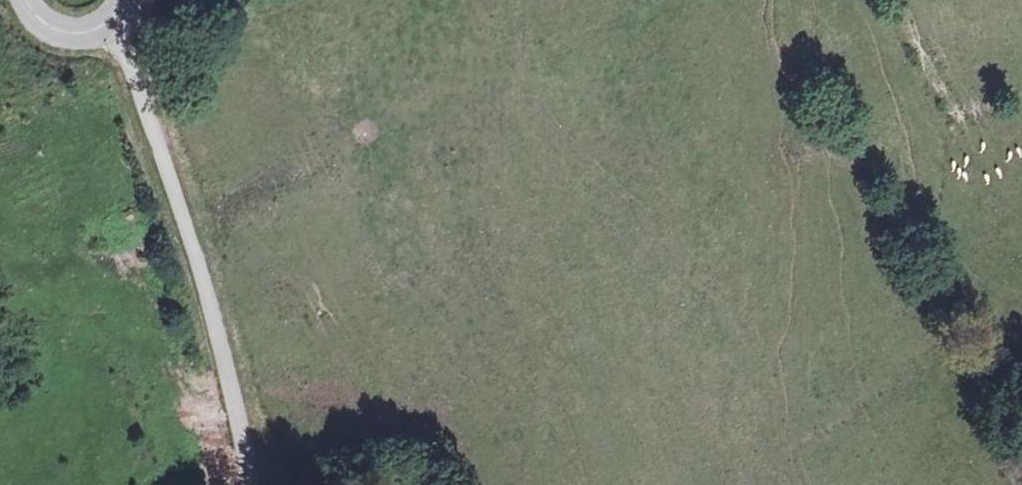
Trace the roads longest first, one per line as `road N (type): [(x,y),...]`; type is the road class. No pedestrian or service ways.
road 1 (unclassified): [(108,24),(136,67),(251,484)]

